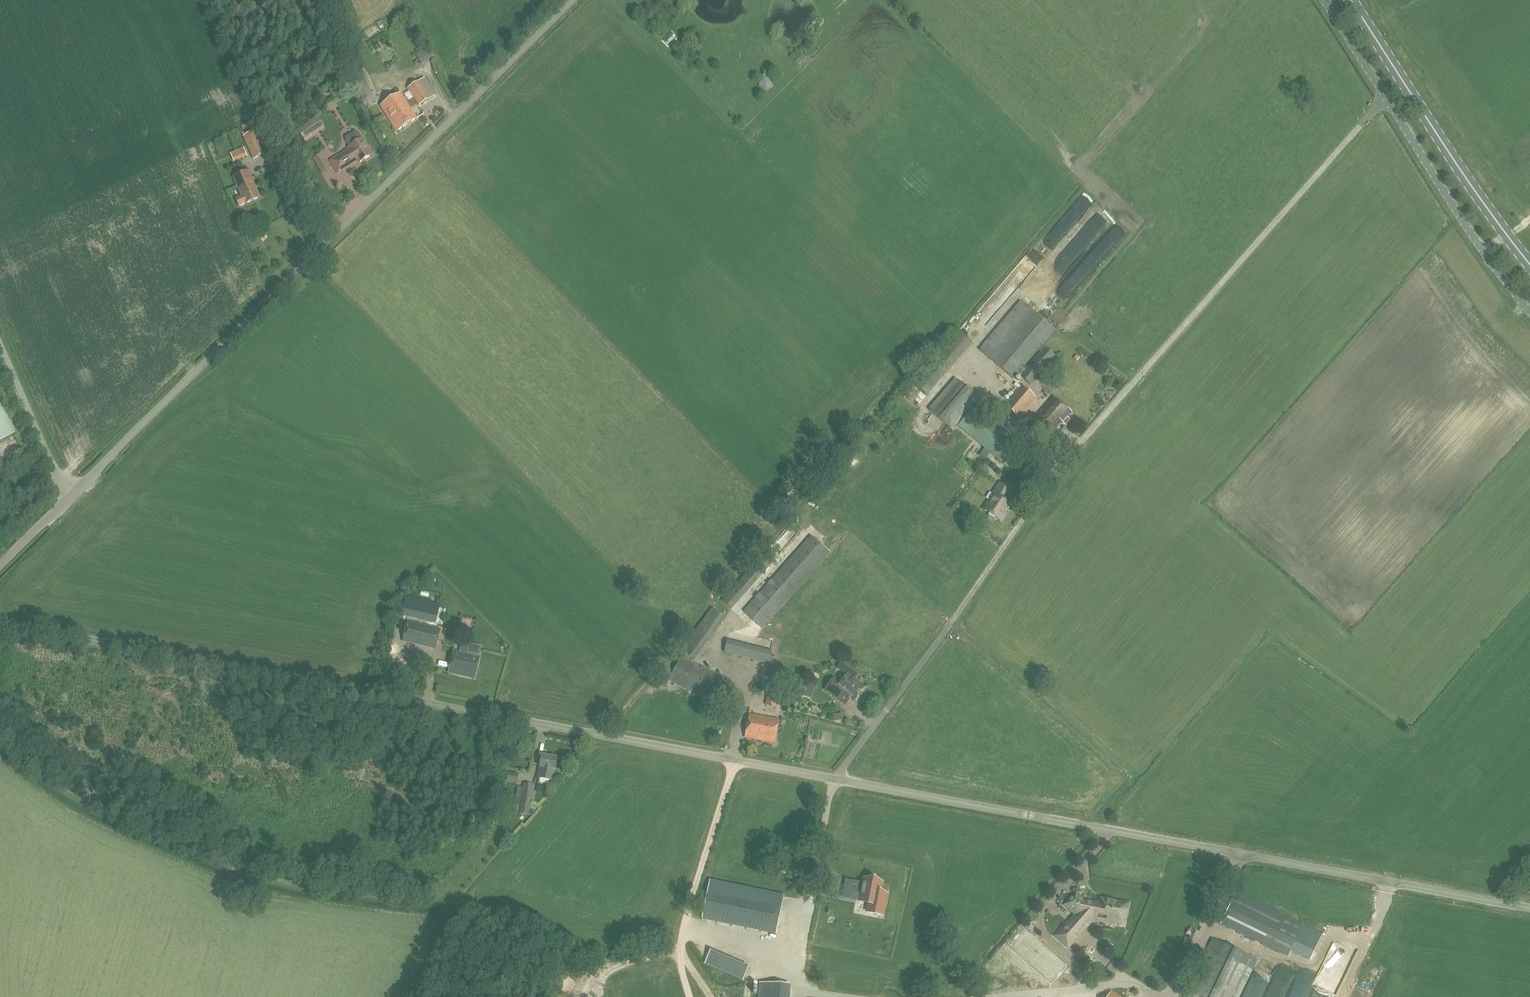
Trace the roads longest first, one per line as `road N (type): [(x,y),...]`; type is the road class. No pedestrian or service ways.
road 1 (unclassified): [(836,781),(0,624)]
road 2 (unclassified): [(69,499),(574,0)]
road 3 (unclassified): [(1529,910),(836,781)]
road 4 (unclassified): [(1529,313),(1322,0)]
road 5 (primary): [(1529,263),(1351,0)]
road 6 (residential): [(836,781),(951,624)]
road 7 (unclassified): [(69,499),(0,343)]

